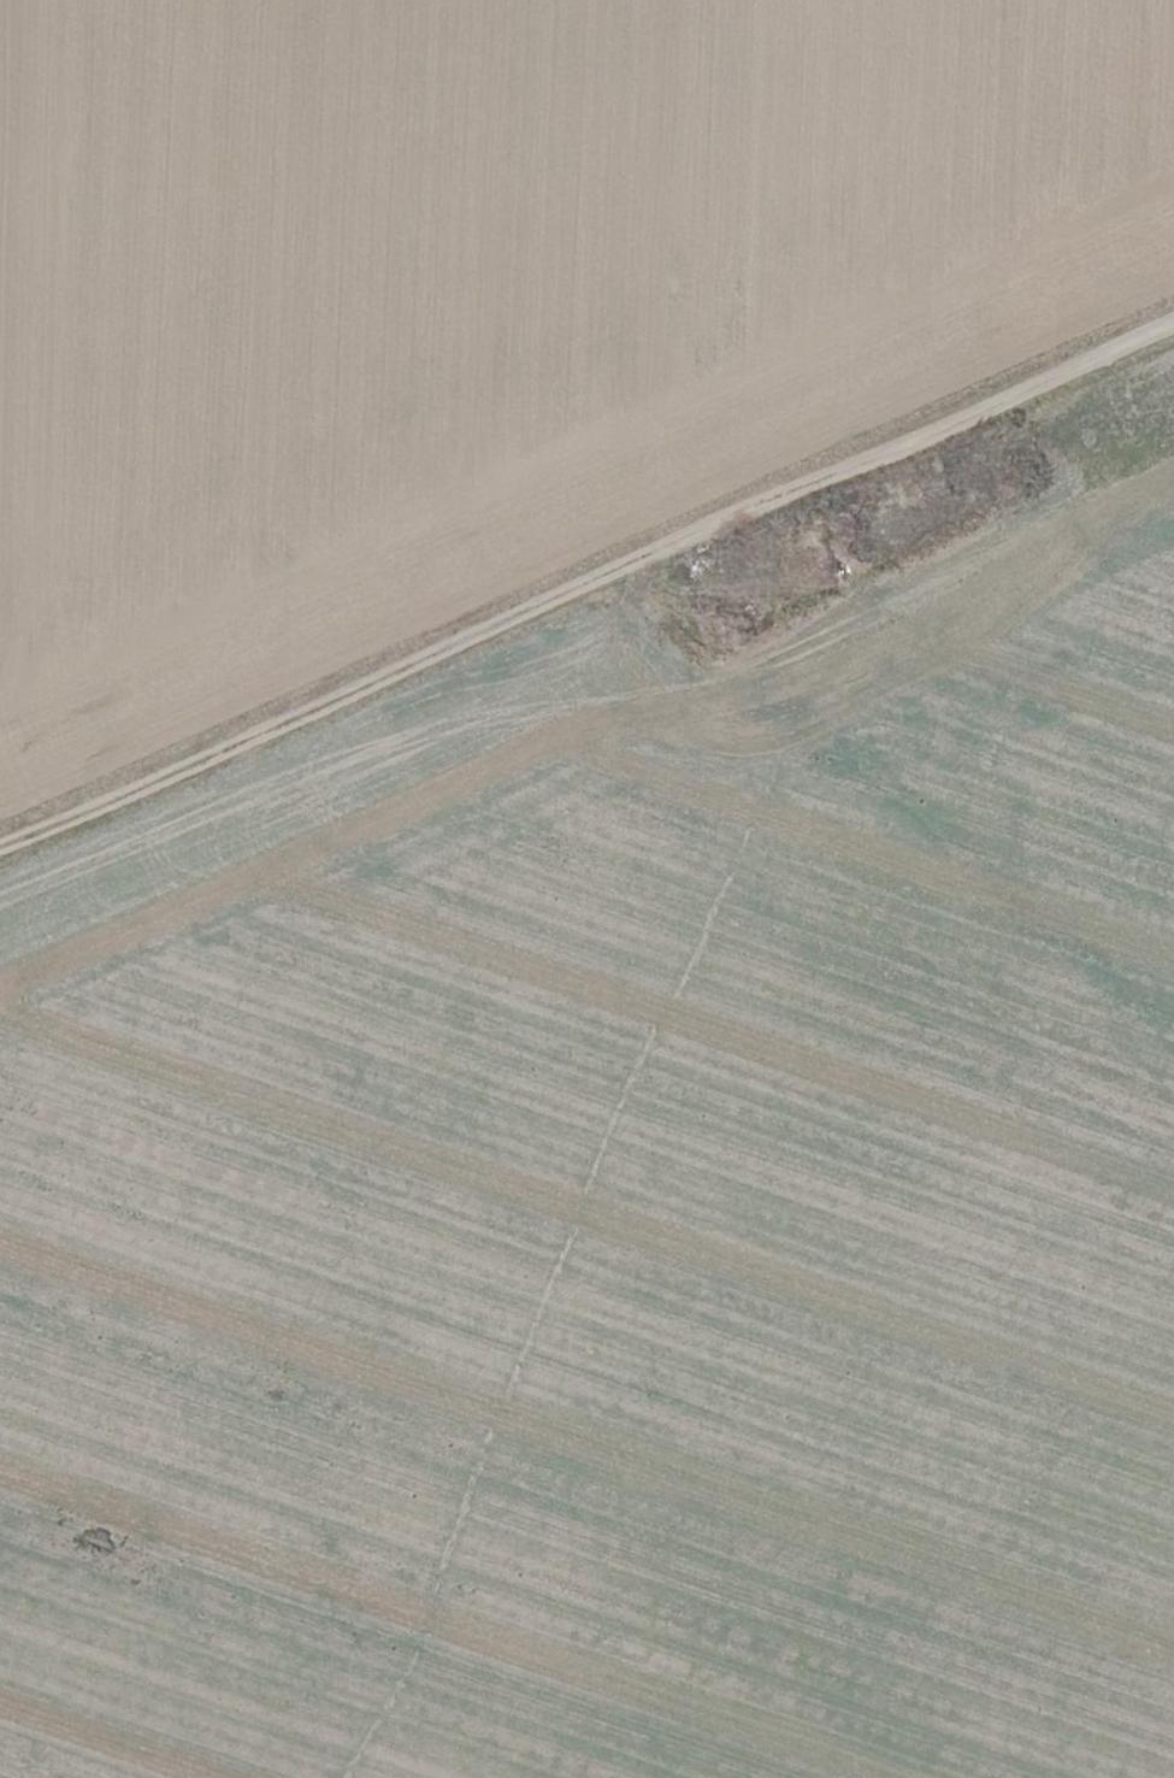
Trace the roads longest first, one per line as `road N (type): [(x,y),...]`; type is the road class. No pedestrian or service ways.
road 1 (track): [(1173,311),(0,827)]

